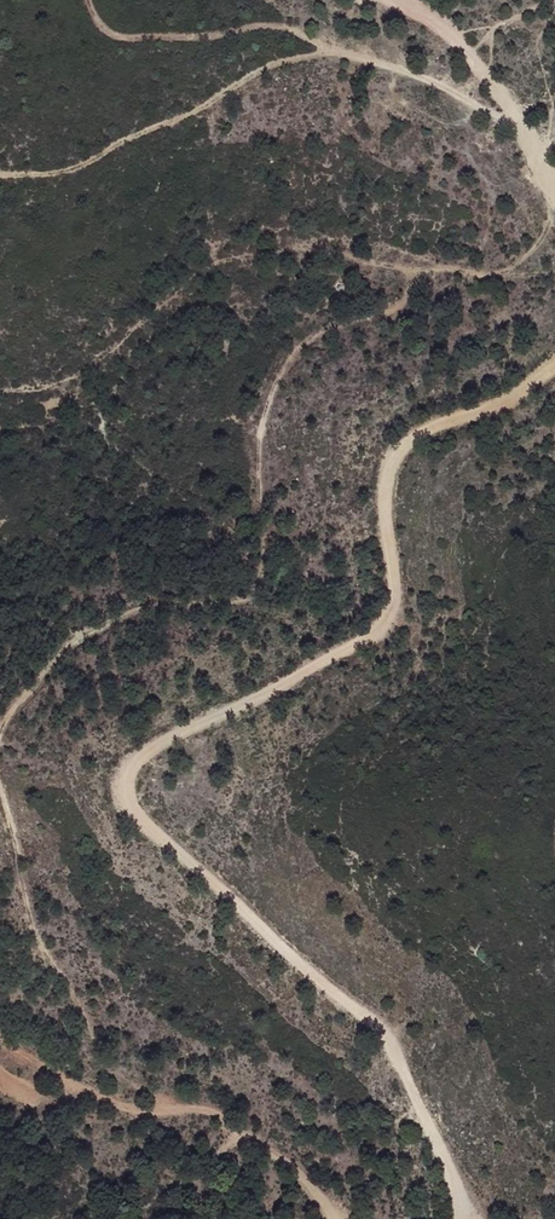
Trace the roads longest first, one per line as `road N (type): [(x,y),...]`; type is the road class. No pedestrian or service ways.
road 1 (track): [(456,1218),(456,1195),(374,1025),(288,966),(220,892),(132,817),(124,788),(133,758),(364,640),(392,616),(383,475),(412,434),(502,403),(554,367)]
road 2 (track): [(0,1042),(111,1102),(213,1113),(302,1175),(331,1218)]
road 3 (track): [(516,122),(481,70),(398,0)]

